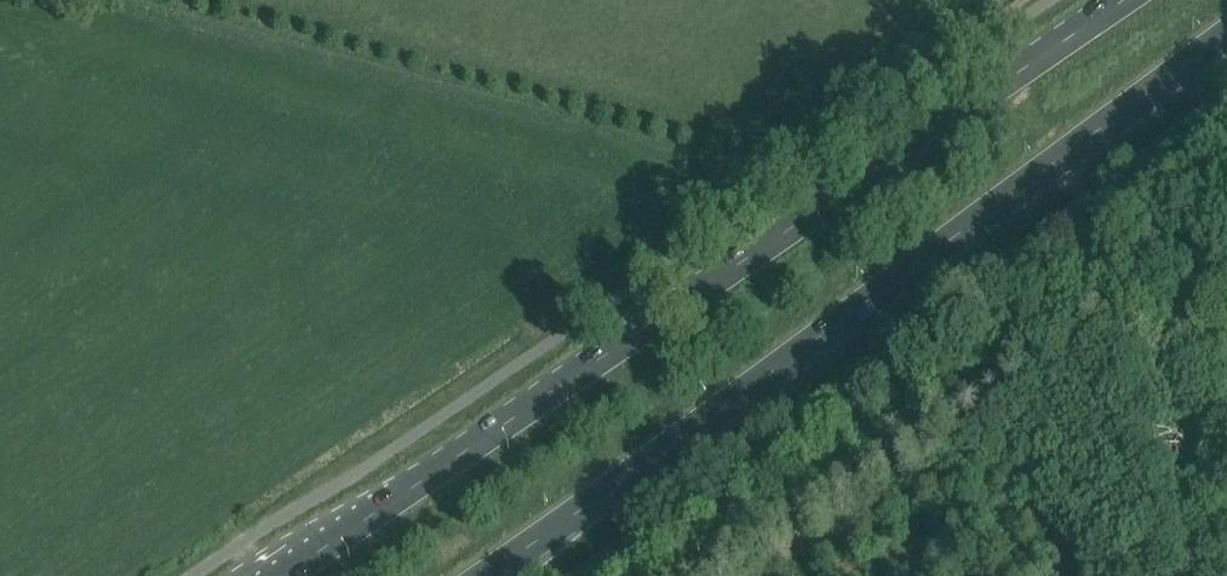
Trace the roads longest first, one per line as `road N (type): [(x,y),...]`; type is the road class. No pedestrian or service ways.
road 1 (primary): [(1096,0),(698,292),(280,575)]
road 2 (primary): [(484,575),(1226,40)]

